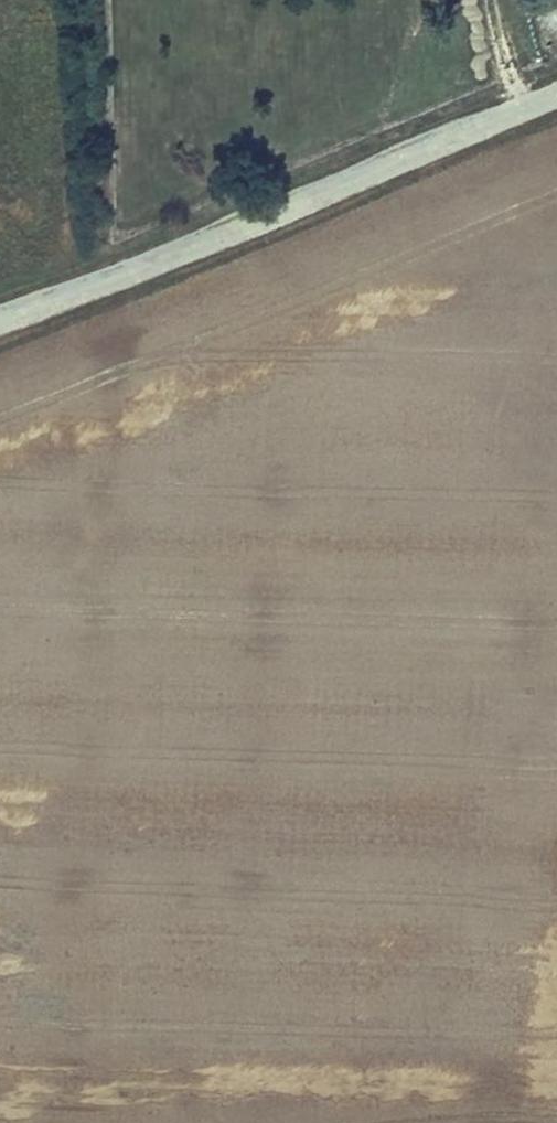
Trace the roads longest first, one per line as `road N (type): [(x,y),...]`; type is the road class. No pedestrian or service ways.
road 1 (track): [(0,320),(556,95)]

